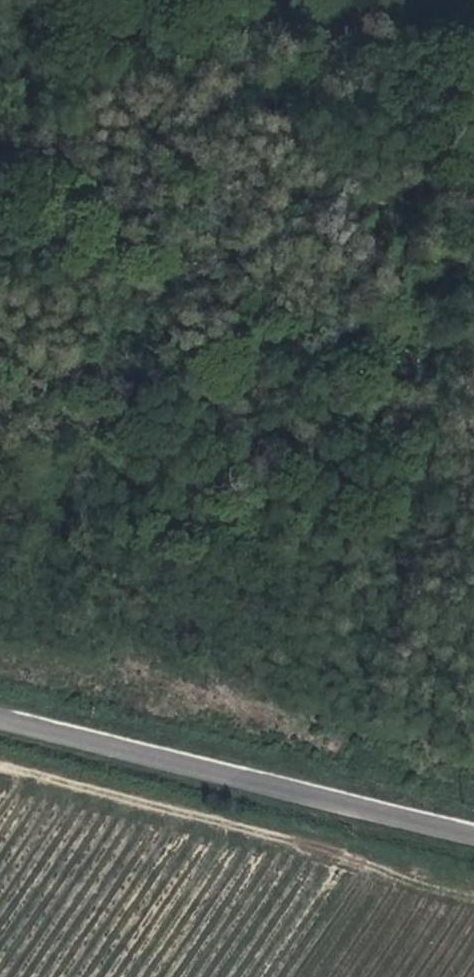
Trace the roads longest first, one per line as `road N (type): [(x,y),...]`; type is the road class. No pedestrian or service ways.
road 1 (tertiary): [(473,833),(0,715)]

